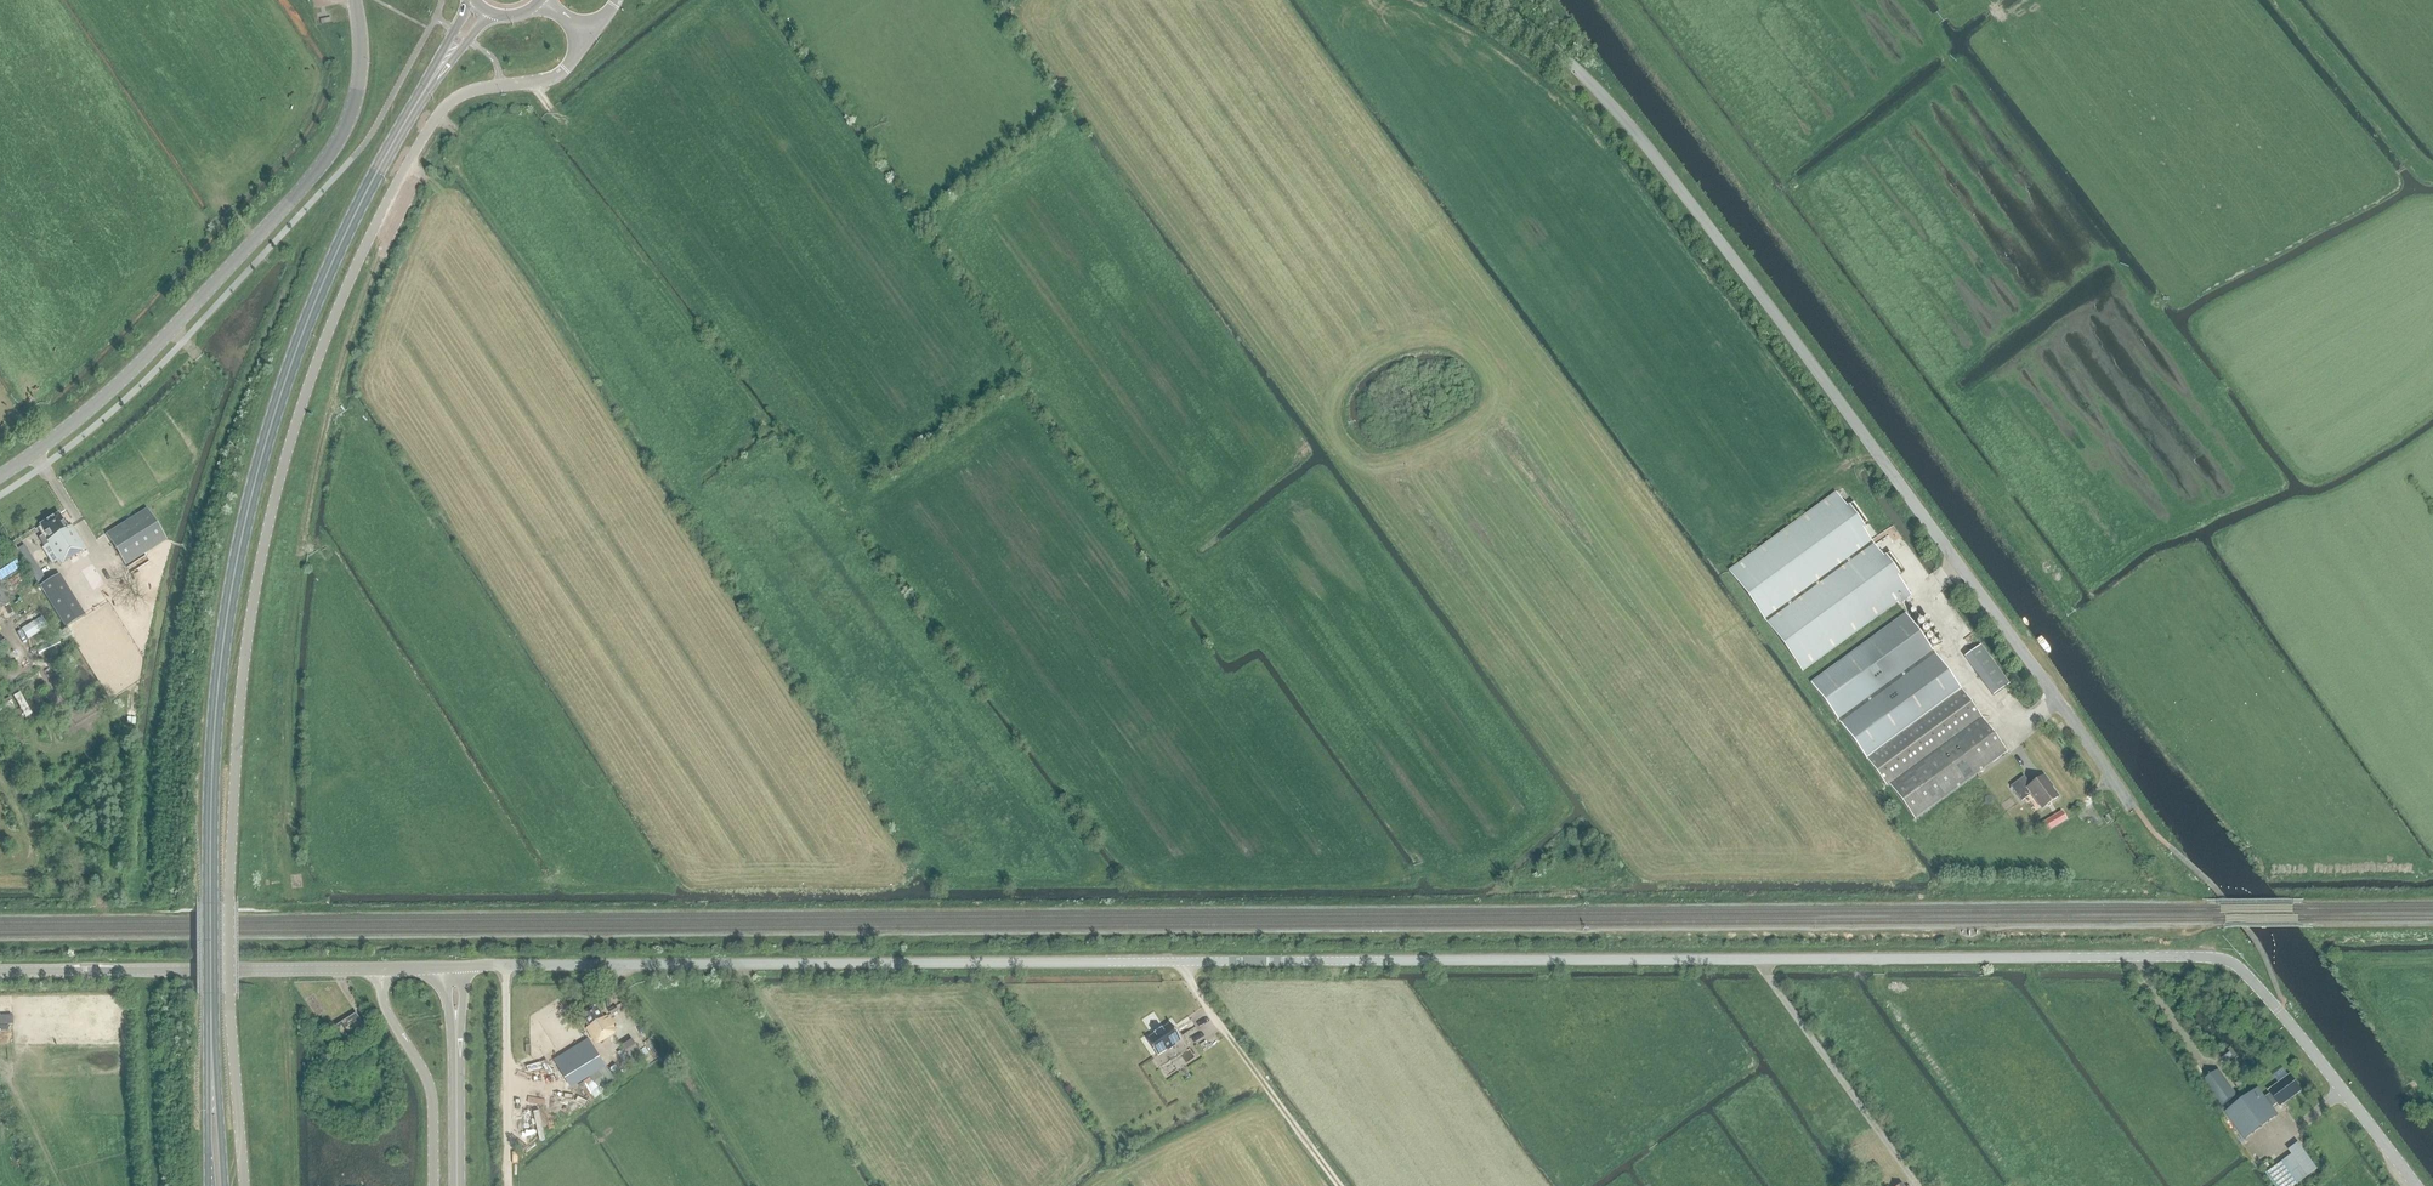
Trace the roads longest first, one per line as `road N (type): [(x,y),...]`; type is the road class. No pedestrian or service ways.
road 1 (tertiary): [(2417,1185),(2278,1009),(2242,970),(2210,957),(463,967)]
road 2 (unclassified): [(242,1185),(229,997),(238,722),(261,557),(292,433),(358,262),(439,113),(474,89),(558,75),(590,35)]
road 3 (unclassified): [(2133,808),(1639,137),(1569,63),(1488,0)]
road 4 (primary): [(211,1069),(211,779),(239,546),(315,300),(427,84)]
road 5 (tertiary): [(0,475),(109,393),(329,155),(360,79),(353,0)]
road 6 (tertiary): [(382,969),(0,971)]
road 7 (unclassified): [(382,969),(383,1009),(430,1090),(432,1185)]
road 8 (track): [(1226,1034),(1341,1185)]
road 9 (primary): [(456,1031),(456,1185)]

